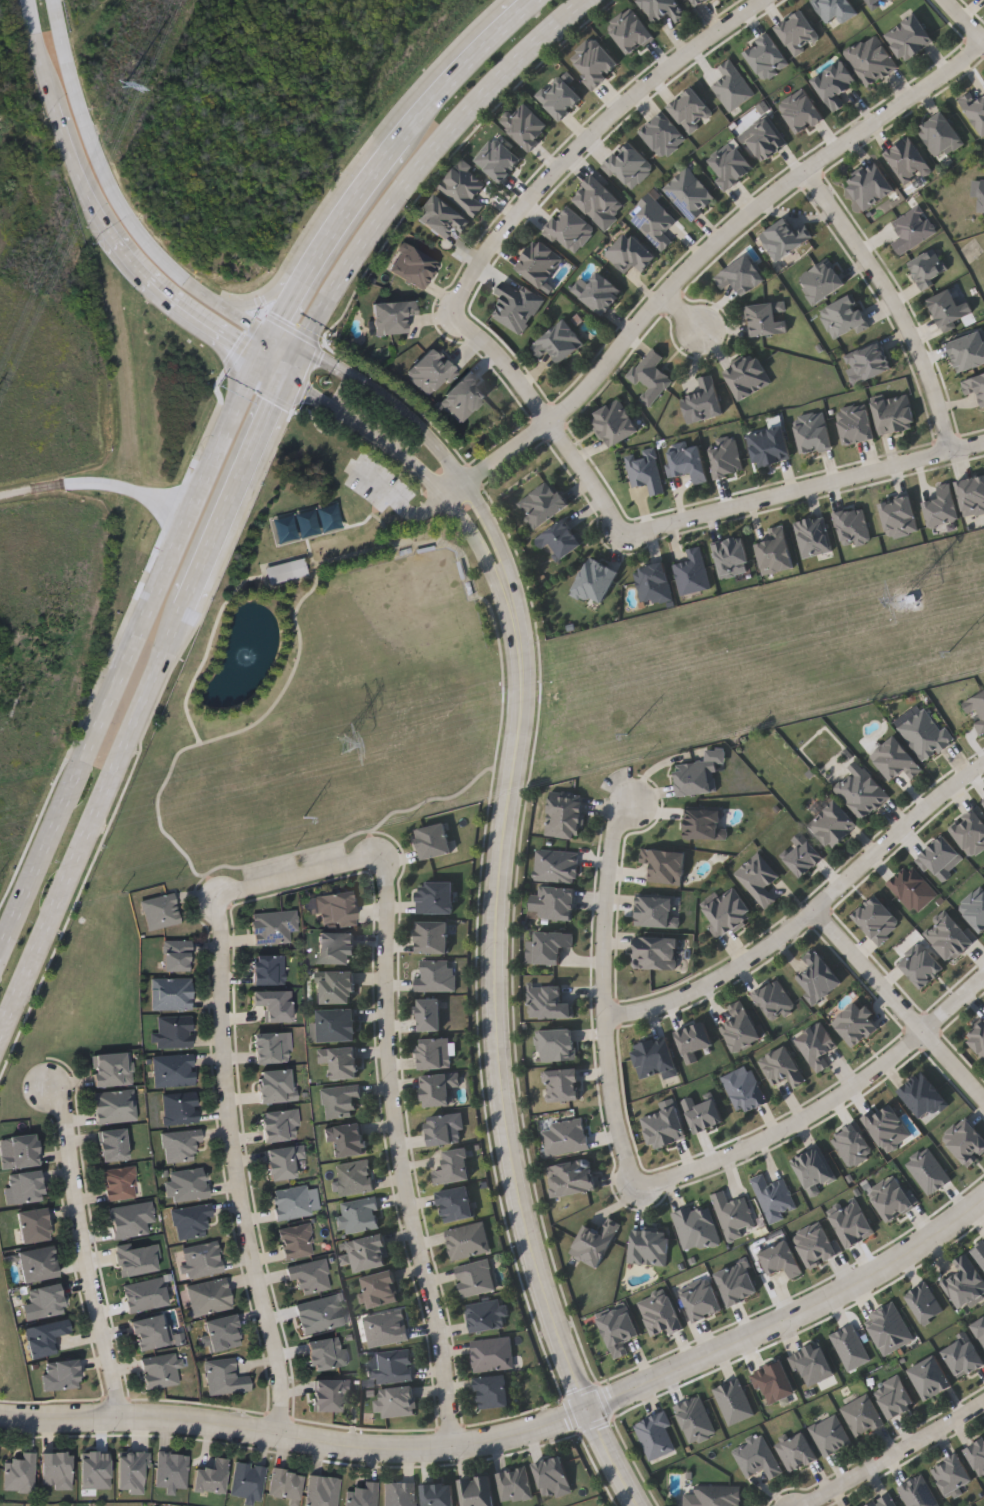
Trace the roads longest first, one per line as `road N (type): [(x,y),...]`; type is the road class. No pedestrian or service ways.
road 1 (tertiary): [(2,1416),(185,1417),(375,1449),(456,1447),(523,1434),(857,1285),(983,1196)]
road 2 (residential): [(587,1409),(538,1279),(498,1045),(526,662),(512,580)]
road 3 (residential): [(983,41),(767,200),(662,297),(591,385),(444,495)]
road 4 (primary): [(236,414),(0,956)]
road 5 (residential): [(388,872),(397,1152),(445,1352),(456,1447)]
road 6 (residential): [(277,1435),(281,1390),(229,1103),(223,898)]
road 7 (primary): [(0,1039),(185,607)]
road 8 (residential): [(608,1014),(670,1005),(738,970),(983,764)]
road 9 (primary): [(300,347),(442,135),(583,0)]
road 10 (residential): [(454,315),(485,254),(538,190),(618,110),(763,0)]
road 11 (residential): [(983,977),(858,1086),(749,1151),(637,1186)]
road 12 (residential): [(637,1186),(613,1104),(605,912),(615,833),(639,803)]
road 13 (residential): [(983,442),(624,532)]
road 14 (secondary): [(214,300),(164,259),(119,200),(81,114),(55,0)]
road 15 (secondary): [(30,0),(80,180),(127,256),(174,300)]
road 16 (residential): [(122,1416),(86,1270),(68,1117),(50,1086)]
road 17 (residential): [(512,580),(466,482),(413,417),(300,347)]
road 18 (residential): [(806,171),(908,324),(950,449)]
road 19 (primary): [(185,607),(286,377)]
road 20 (residential): [(814,912),(983,1093)]
road 21 (primary): [(537,0),(468,65),(386,163)]
road 22 (residential): [(803,1505),(983,1401)]
road 23 (residential): [(286,377),(398,450),(444,495)]
road 24 (residential): [(223,898),(369,861),(388,872)]
road 25 (primary): [(342,220),(269,293),(246,303),(214,300)]
road 26 (residential): [(549,422),(495,351),(454,315)]
road 27 (primary): [(342,220),(274,335)]
road 28 (residential): [(624,532),(549,422)]

